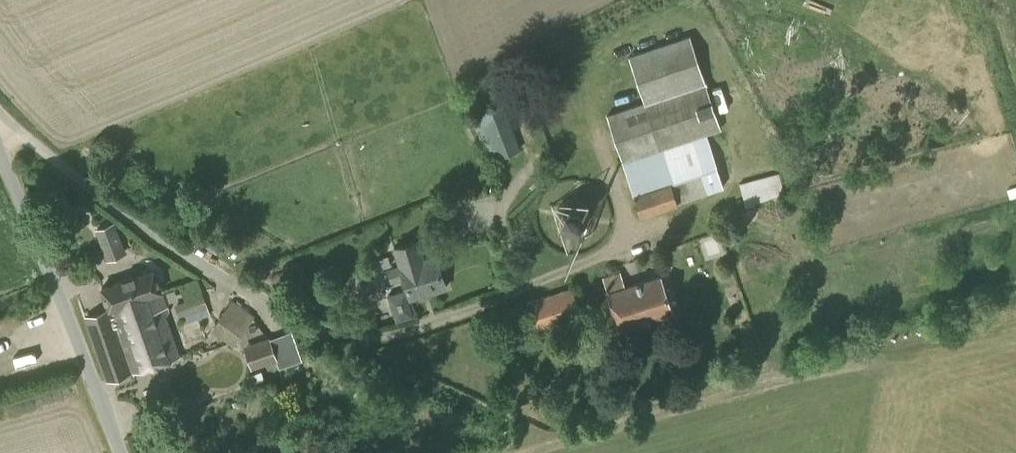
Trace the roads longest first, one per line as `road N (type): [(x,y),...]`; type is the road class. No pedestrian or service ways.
road 1 (unclassified): [(0,113),(139,225),(311,324),(381,336),(529,287)]
road 2 (unclassified): [(120,452),(0,153)]

